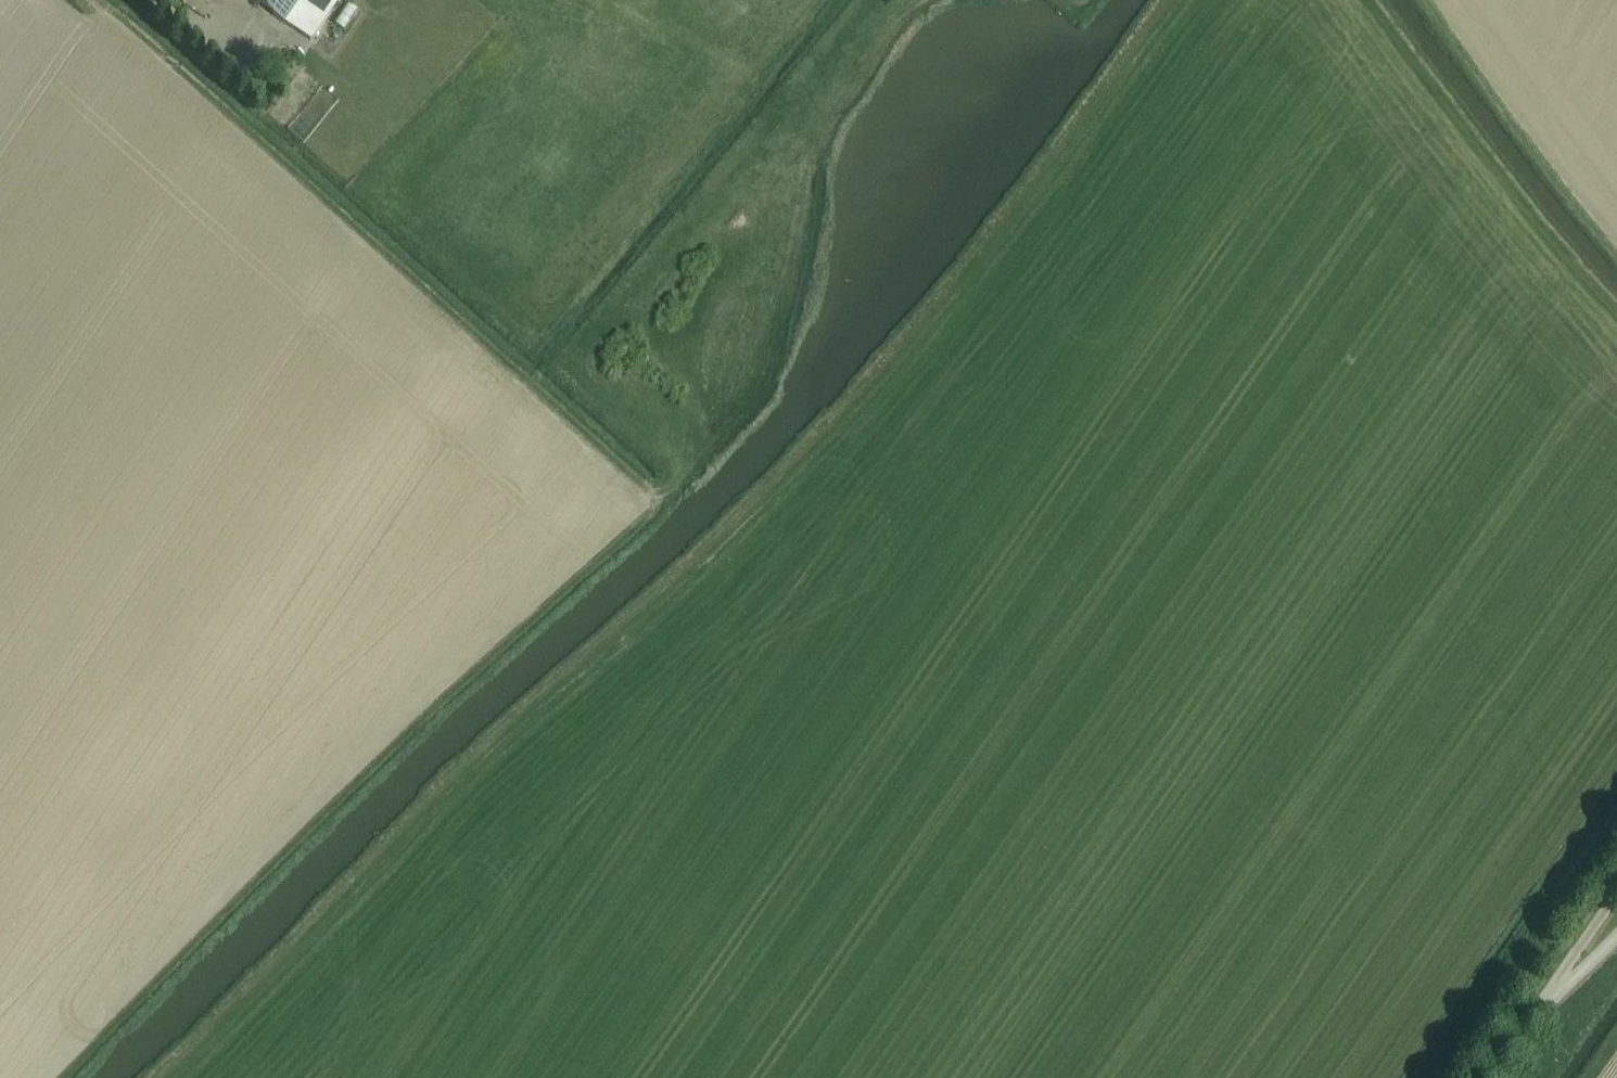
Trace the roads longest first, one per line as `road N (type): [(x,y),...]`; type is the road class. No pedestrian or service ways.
road 1 (unclassified): [(1504,1077),(1596,945)]

